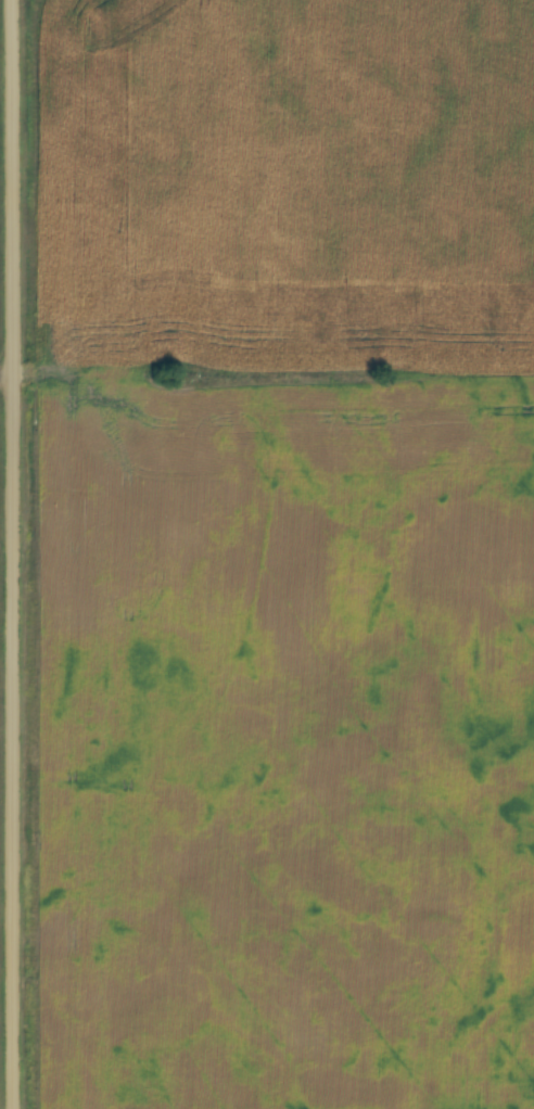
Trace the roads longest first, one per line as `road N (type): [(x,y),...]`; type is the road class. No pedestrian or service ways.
road 1 (residential): [(12,1108),(11,0)]

